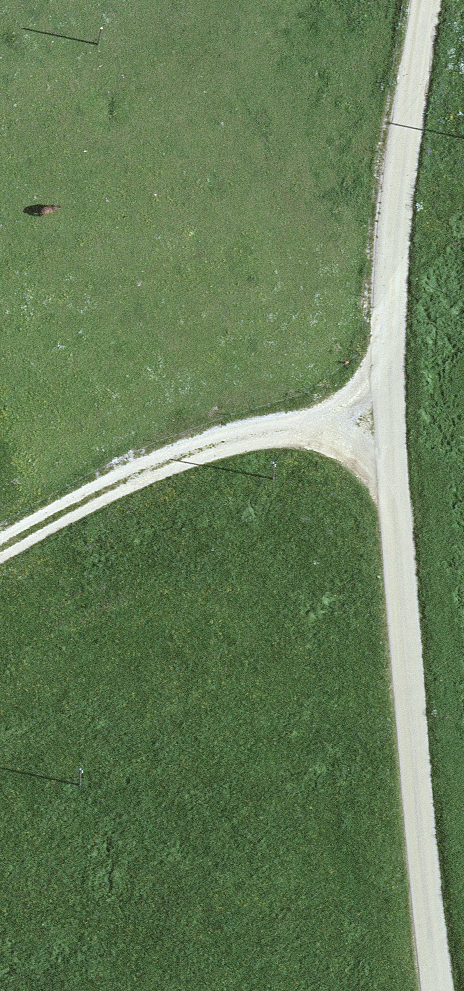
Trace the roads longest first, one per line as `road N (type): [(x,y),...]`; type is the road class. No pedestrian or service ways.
road 1 (track): [(435,990),(378,423),(425,0)]
road 2 (track): [(0,554),(195,442),(299,419),(378,423)]

